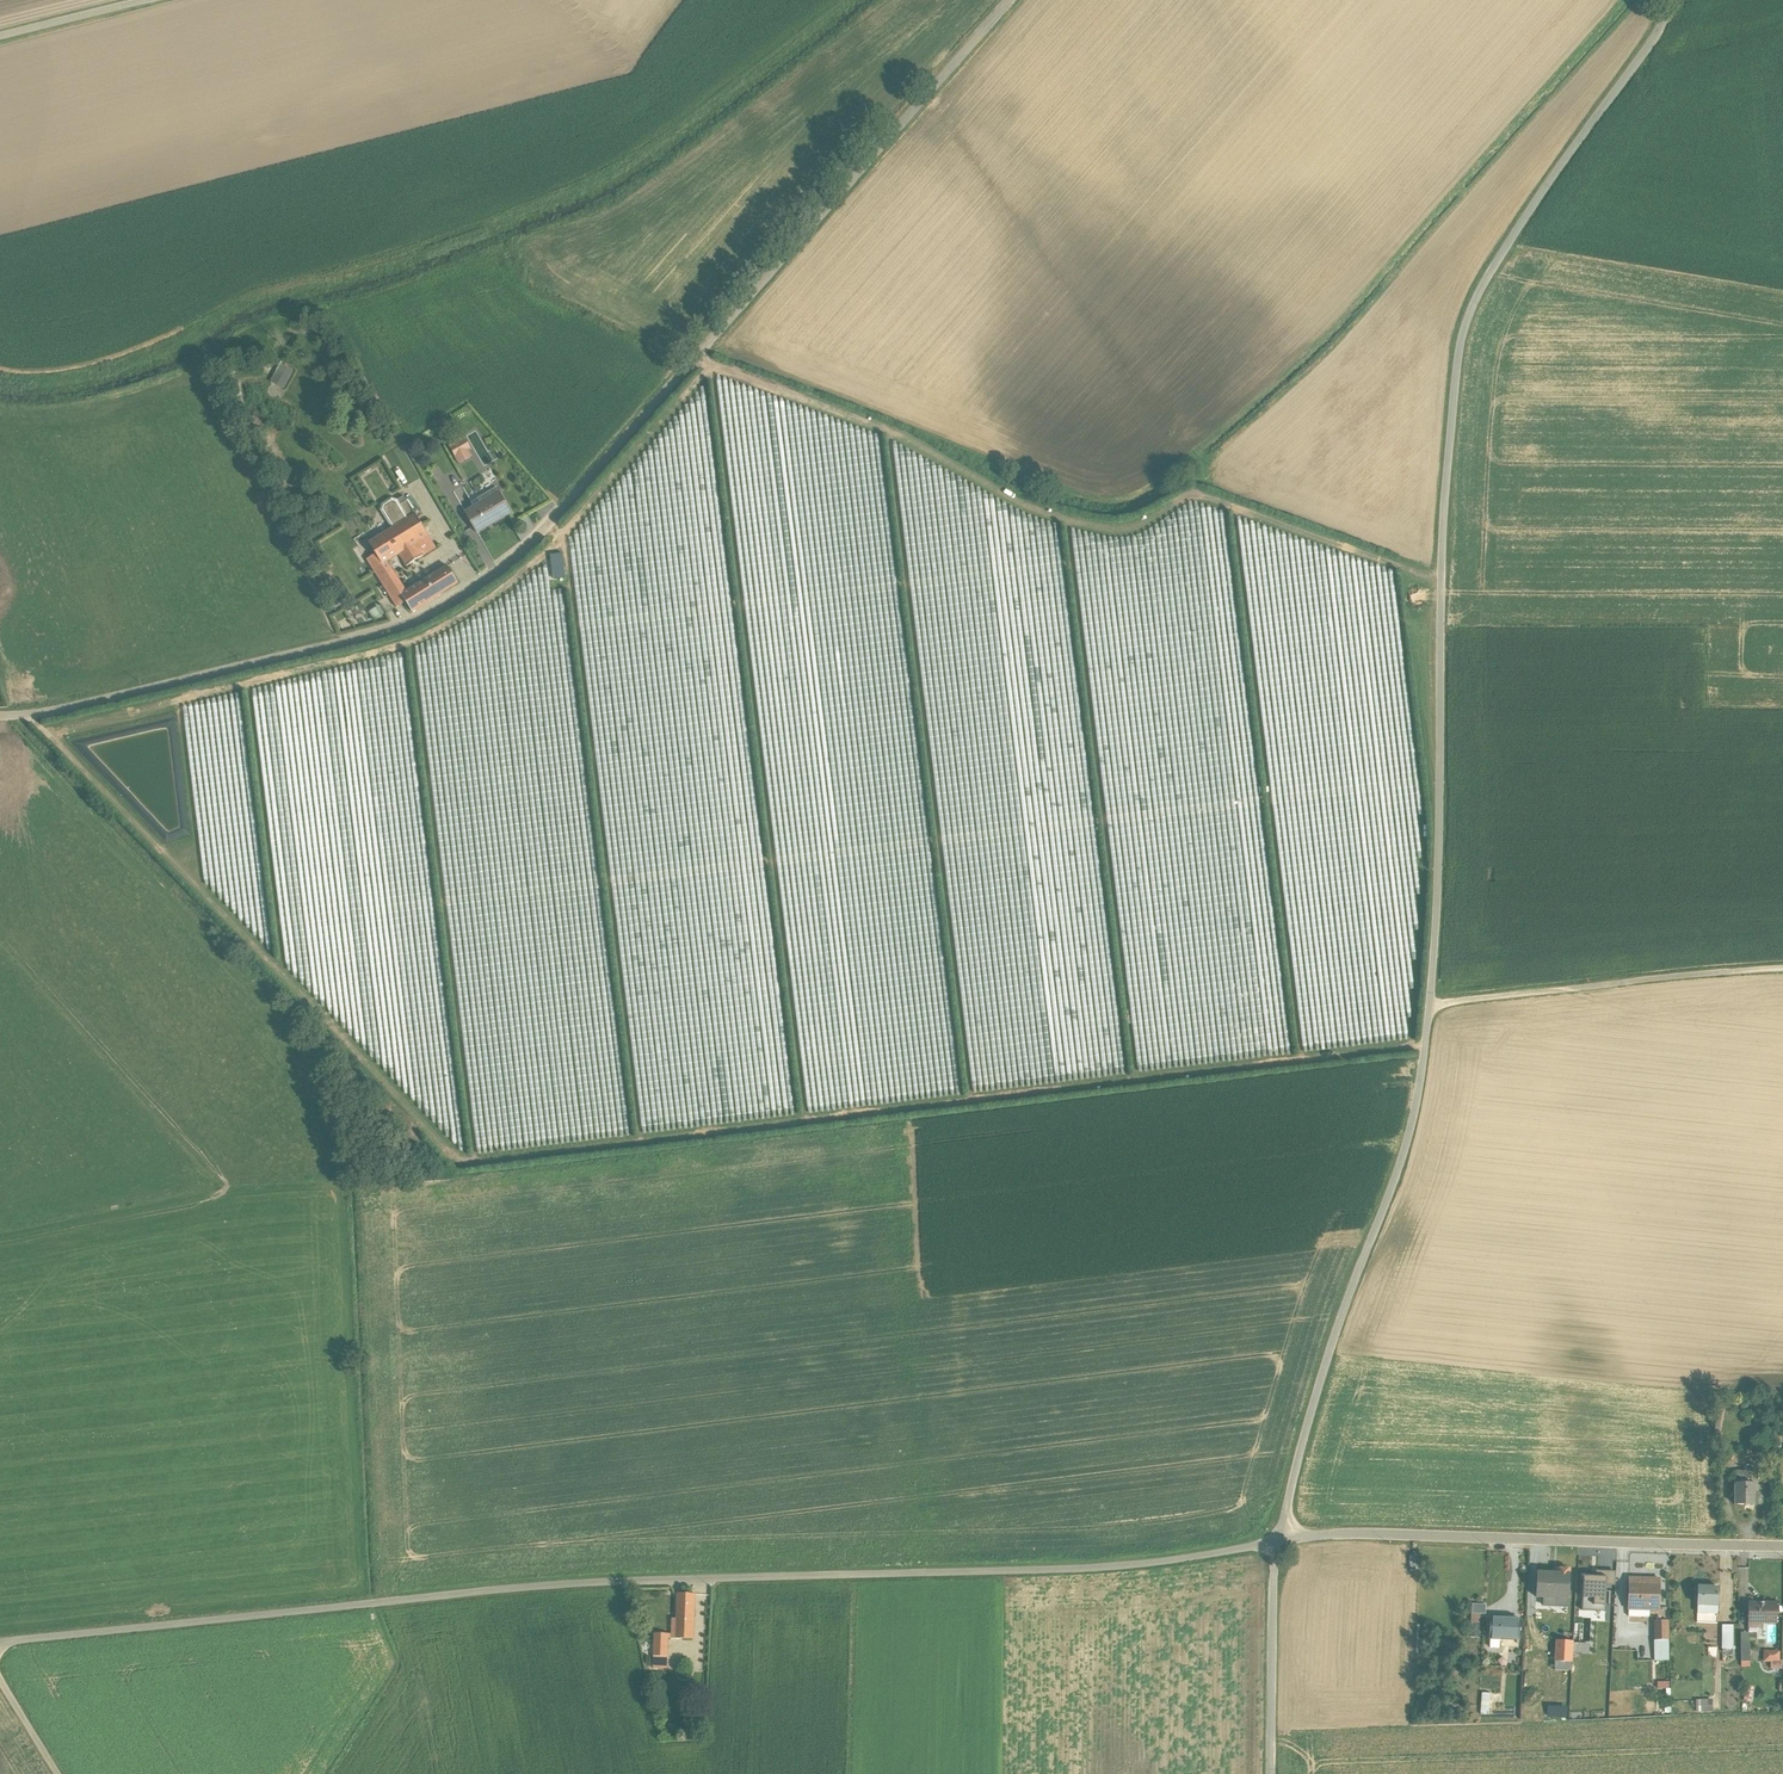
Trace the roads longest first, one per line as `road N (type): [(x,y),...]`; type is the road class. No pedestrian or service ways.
road 1 (unclassified): [(1011,0),(552,524),(501,571),(461,598),(380,633),(0,717)]
road 2 (unclassified): [(0,1642),(592,1581),(1123,1565),(1273,1543)]
road 3 (unclassified): [(1431,1006),(1441,577),(1463,333),(1517,226),(1645,53),(1669,0)]
road 4 (track): [(697,355),(906,432),(1038,508),(1126,525),(1195,491),(1441,577)]
road 5 (unclassified): [(1273,1543),(1337,1330),(1412,1124),(1431,1006)]
road 6 (unclassified): [(1273,1543),(1357,1534),(1782,1546)]
road 7 (unclassified): [(1782,969),(1431,1006)]
road 8 (unclassified): [(1270,1773),(1273,1543)]
road 9 (unclassified): [(0,37),(148,0)]

